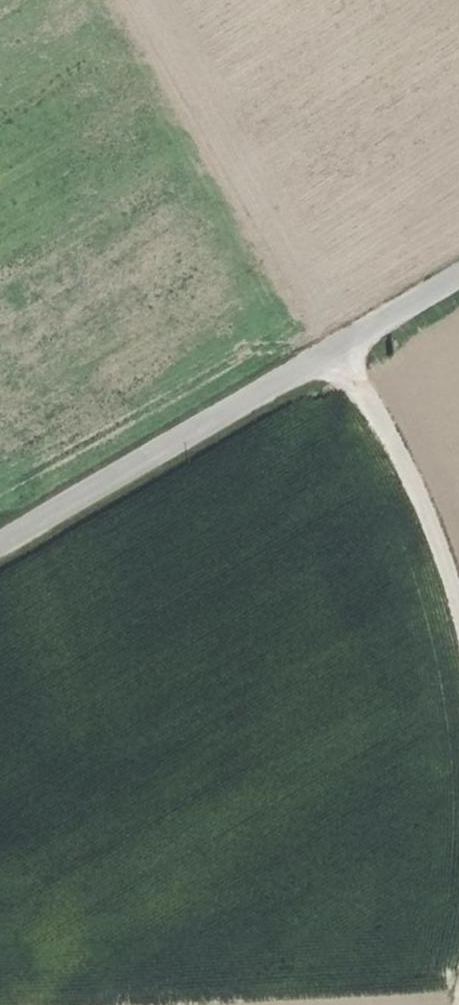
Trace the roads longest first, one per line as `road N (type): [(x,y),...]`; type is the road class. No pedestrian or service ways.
road 1 (tertiary): [(0,550),(458,277)]
road 2 (track): [(339,350),(396,444),(440,539),(458,603)]

